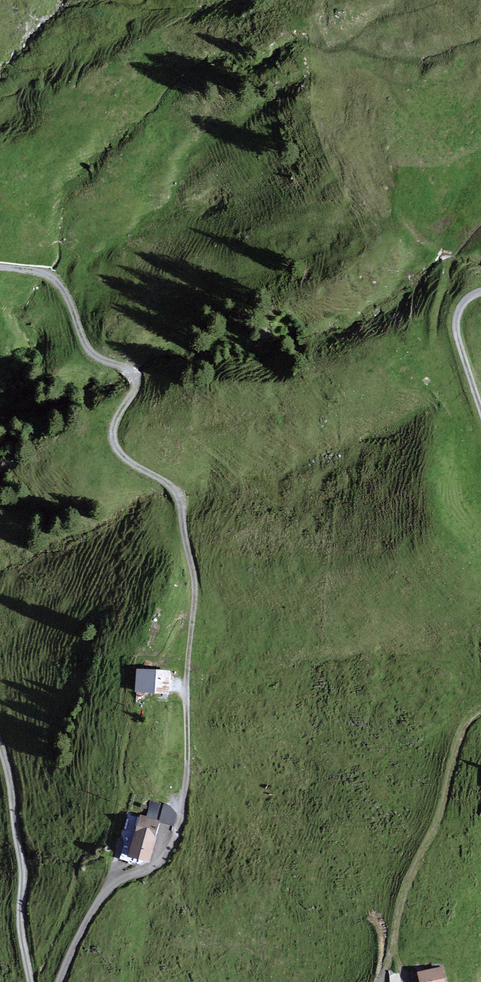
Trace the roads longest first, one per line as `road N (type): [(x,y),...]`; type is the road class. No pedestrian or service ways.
road 1 (track): [(143,871),(163,869),(195,756),(200,587),(186,520),(121,443),(131,407),(122,370),(88,349),(73,303),(50,284),(0,268)]
road 2 (track): [(0,740),(22,864),(31,981)]
road 3 (track): [(431,338),(447,257),(418,236),(398,205)]
road 4 (track): [(59,981),(106,890),(143,871)]
road 5 (track): [(480,409),(456,324),(464,302),(480,292)]

